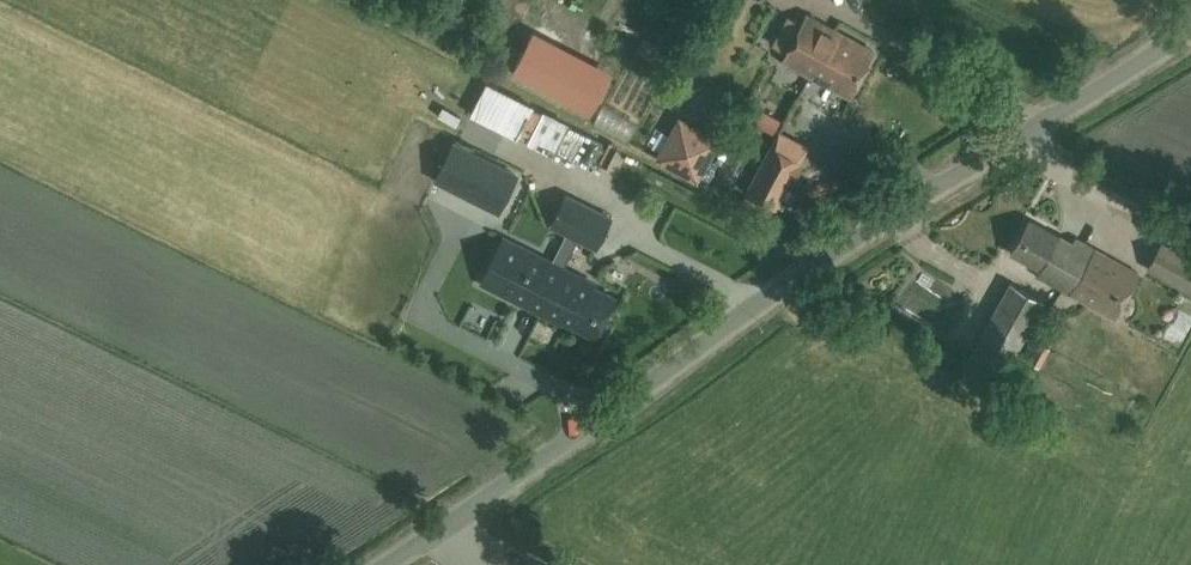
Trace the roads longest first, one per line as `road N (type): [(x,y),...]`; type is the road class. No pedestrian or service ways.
road 1 (unclassified): [(376,564),(1190,26)]
road 2 (track): [(1190,226),(1020,137)]

